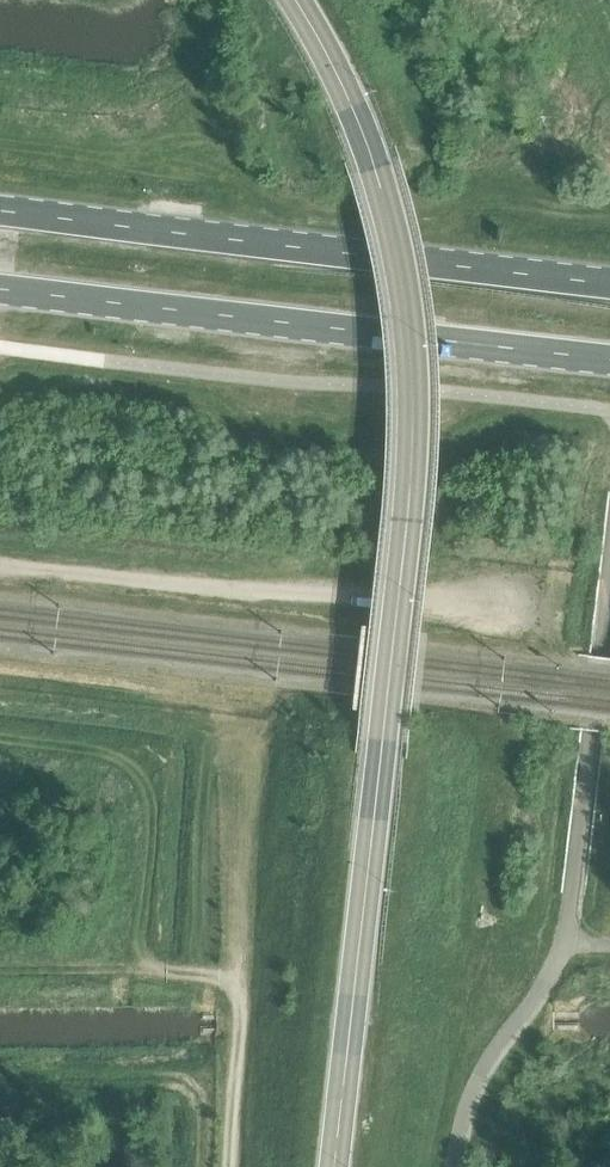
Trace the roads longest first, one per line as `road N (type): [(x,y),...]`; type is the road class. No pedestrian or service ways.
road 1 (secondary): [(294,0),(376,175),(408,321),(410,497),(383,732)]
road 2 (primary): [(609,284),(0,211)]
road 3 (primary): [(0,292),(609,361)]
road 4 (track): [(563,573),(541,598),(474,606),(0,565)]
road 5 (secondary): [(334,1166),(383,732)]
road 6 (track): [(563,573),(588,468),(609,439)]

